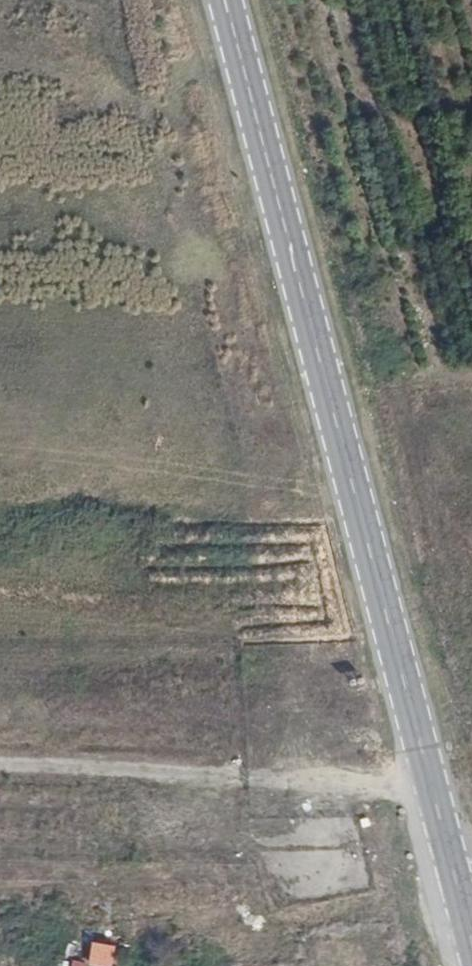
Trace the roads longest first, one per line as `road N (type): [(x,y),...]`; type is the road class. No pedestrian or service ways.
road 1 (tertiary): [(321,366),(471,941)]
road 2 (track): [(0,754),(423,758)]
road 3 (tertiary): [(225,0),(321,366)]
road 4 (primary): [(309,680),(270,700),(219,711),(0,697)]
road 5 (primary): [(0,742),(207,763),(301,793)]
road 6 (tertiary): [(448,615),(396,545),(321,366)]
road 7 (tertiary): [(321,366),(344,520),(337,644)]
road 8 (primary): [(301,793),(345,850),(391,871)]

